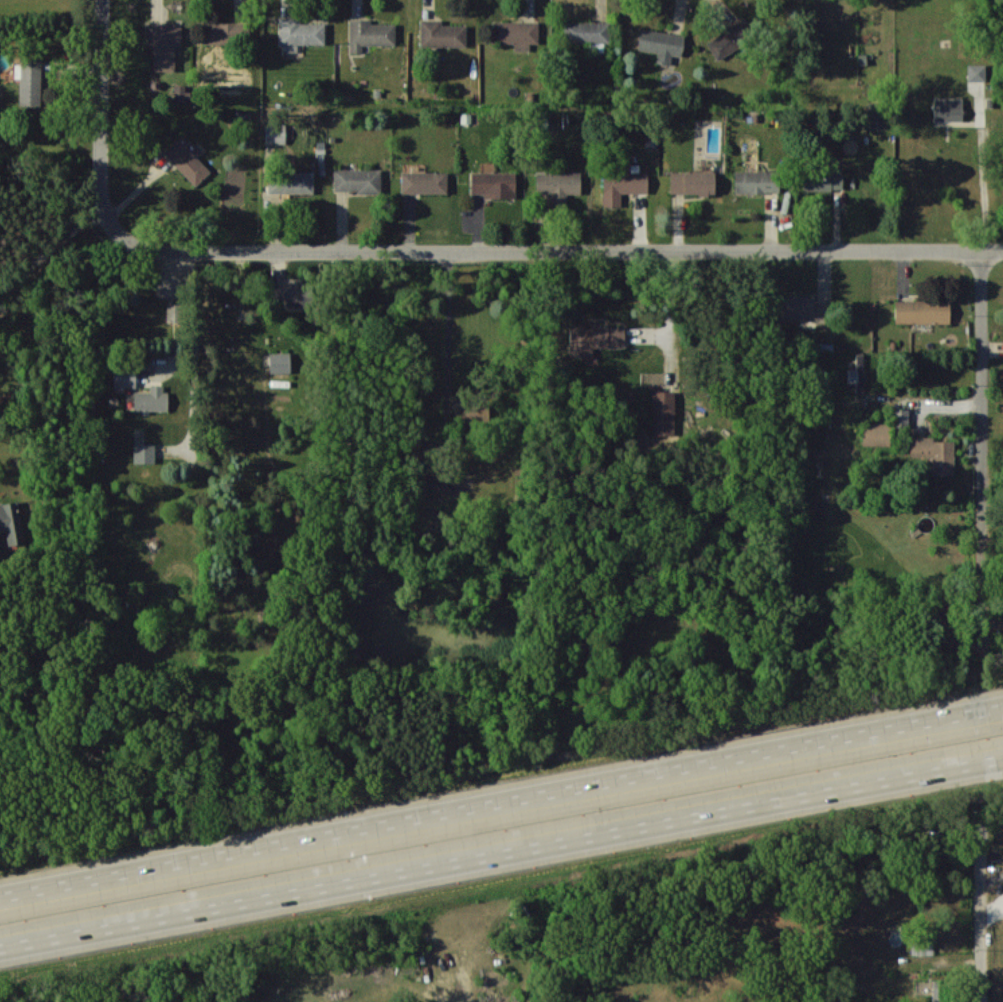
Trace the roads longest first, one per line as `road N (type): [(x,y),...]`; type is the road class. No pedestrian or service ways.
road 1 (motorway): [(1002,706),(0,897)]
road 2 (motorway): [(0,949),(1002,760)]
road 3 (residential): [(168,249),(1002,246)]
road 4 (residential): [(108,0),(99,217),(168,249)]
road 5 (residential): [(985,530),(984,246)]
road 6 (residential): [(985,1001),(983,838)]

